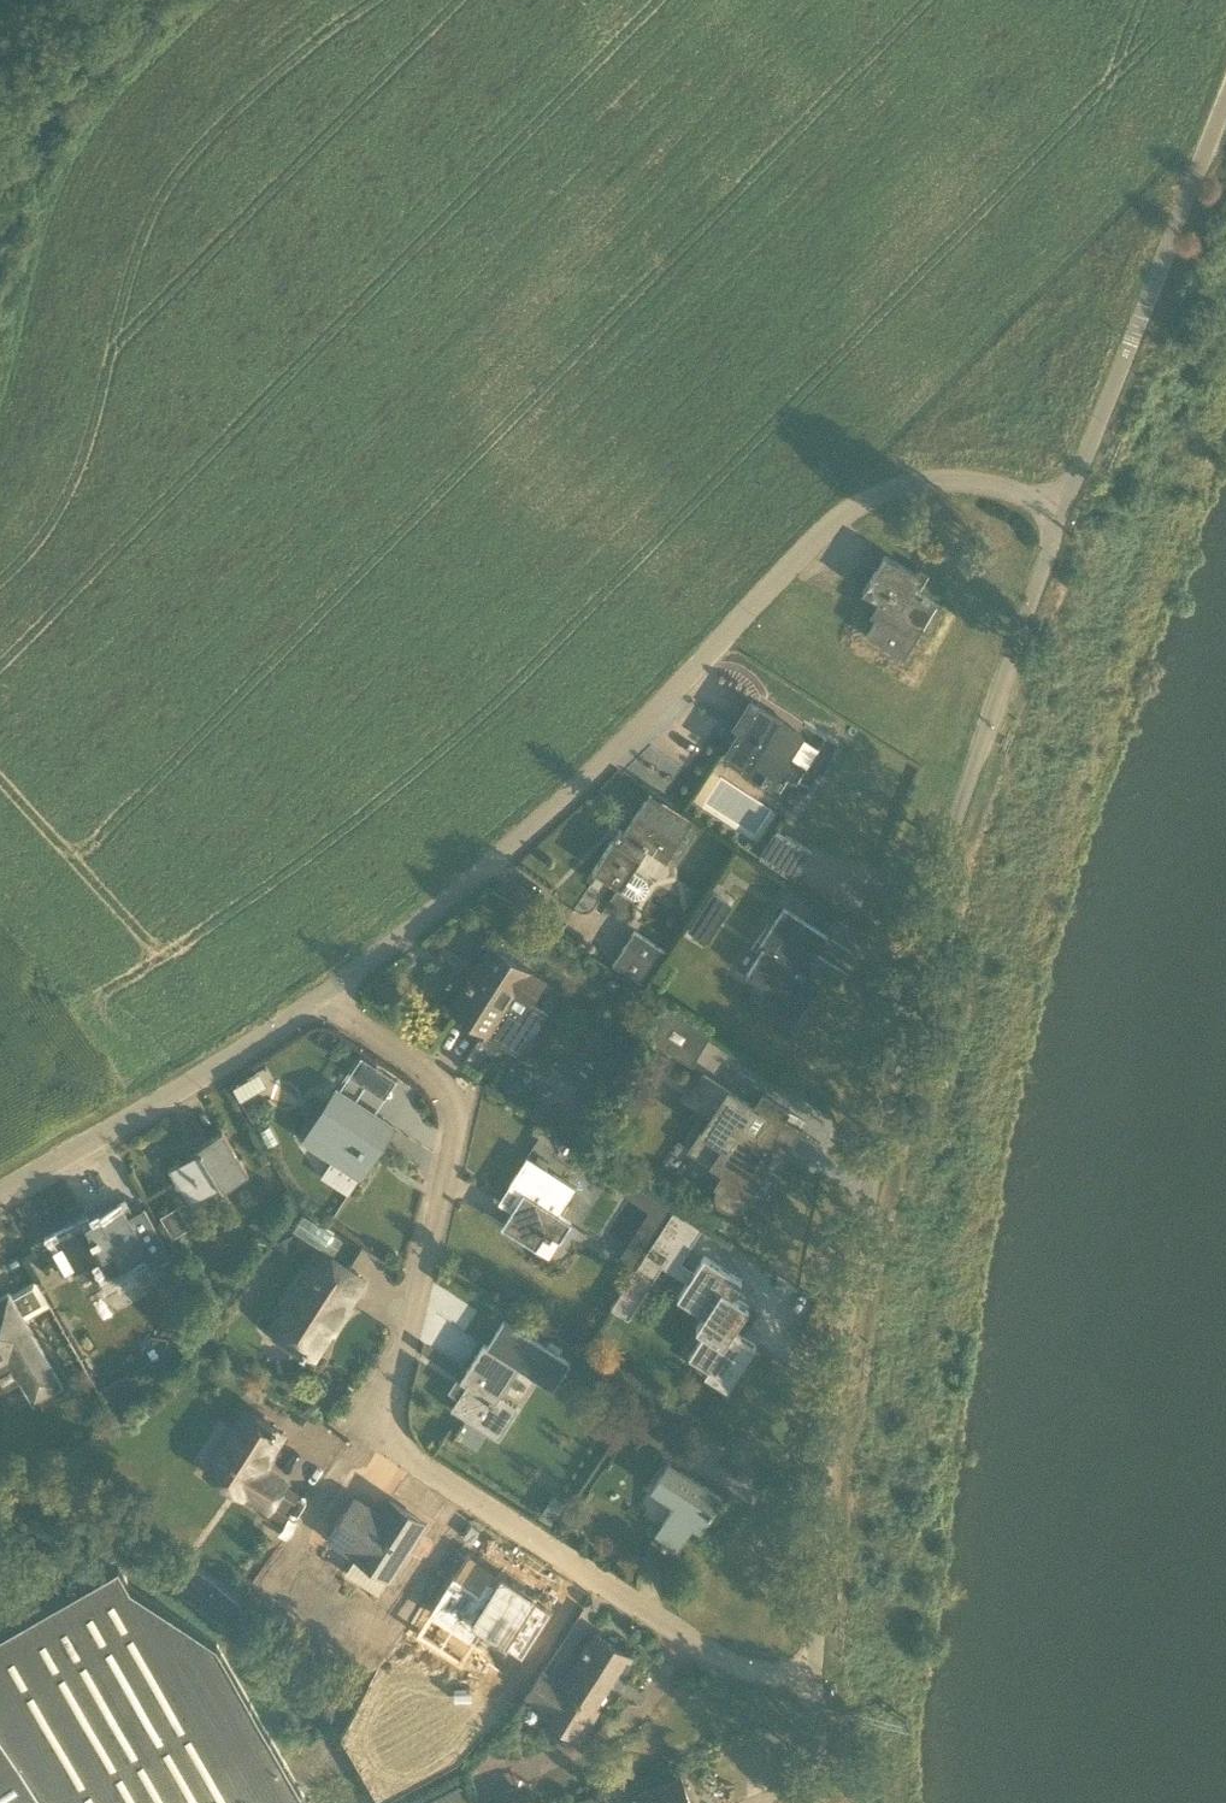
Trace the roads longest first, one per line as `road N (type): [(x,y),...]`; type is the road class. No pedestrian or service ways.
road 1 (unclassified): [(816,1670),(844,1321),(884,1124),(982,736),(1062,510)]
road 2 (residential): [(816,1670),(735,1667),(391,1449),(459,1093),(322,1000)]
road 3 (residential): [(322,1000),(611,755),(829,525),(872,490),(922,479),(983,482),(1062,510)]
road 4 (unclassified): [(1062,510),(1225,90)]
road 5 (residential): [(0,1187),(322,1000)]
road 6 (unclassified): [(815,1802),(816,1670)]

